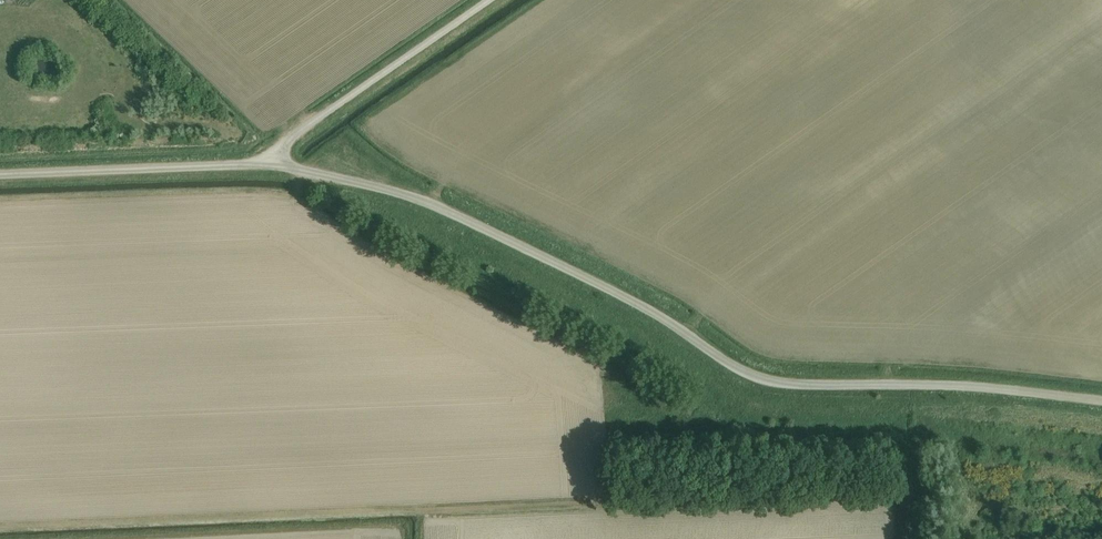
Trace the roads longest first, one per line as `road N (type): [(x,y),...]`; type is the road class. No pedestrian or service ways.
road 1 (unclassified): [(1101,401),(764,379),(642,306),(400,188),(273,165)]
road 2 (unclassified): [(273,165),(324,120),(499,0)]
road 3 (unclassified): [(0,175),(273,165)]
road 4 (track): [(910,538),(910,384)]

